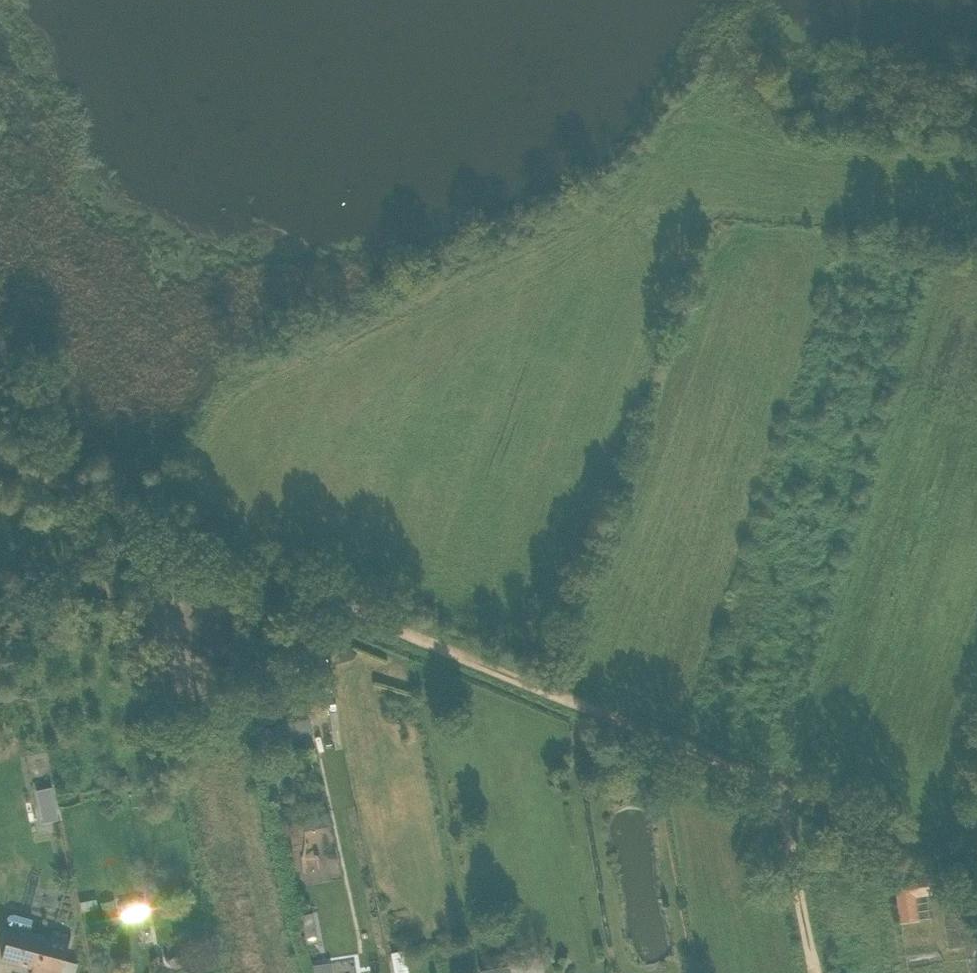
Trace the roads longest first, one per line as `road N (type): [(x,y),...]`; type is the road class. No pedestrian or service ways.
road 1 (track): [(0,459),(788,796)]
road 2 (track): [(788,796),(976,874)]
road 3 (track): [(815,972),(788,796)]

